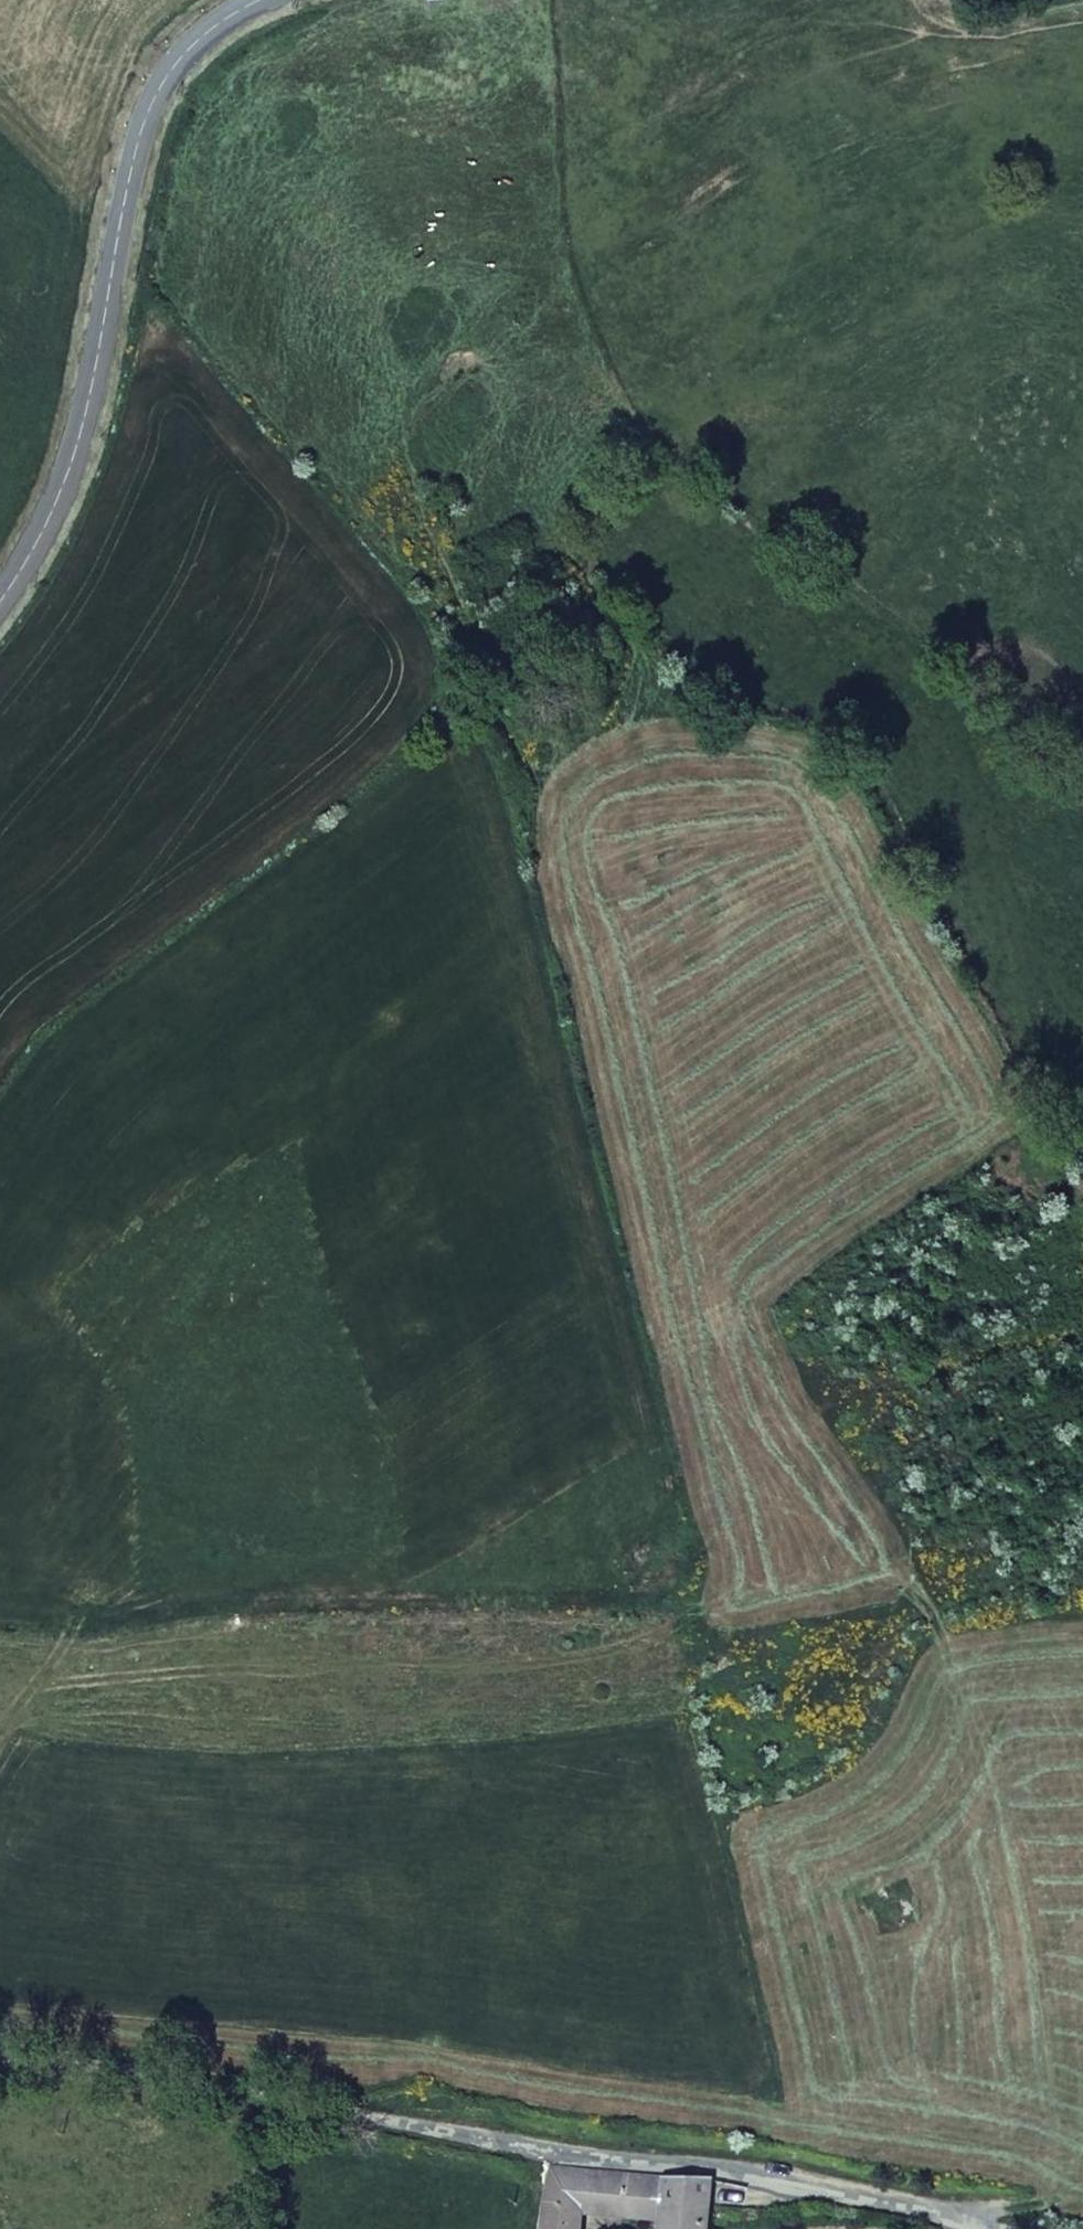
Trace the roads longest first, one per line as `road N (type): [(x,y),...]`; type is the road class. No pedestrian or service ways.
road 1 (unclassified): [(0,2056),(285,2102),(660,2146),(1018,2218)]
road 2 (secondary): [(262,0),(202,42),(164,91),(139,157),(65,485),(0,604)]

